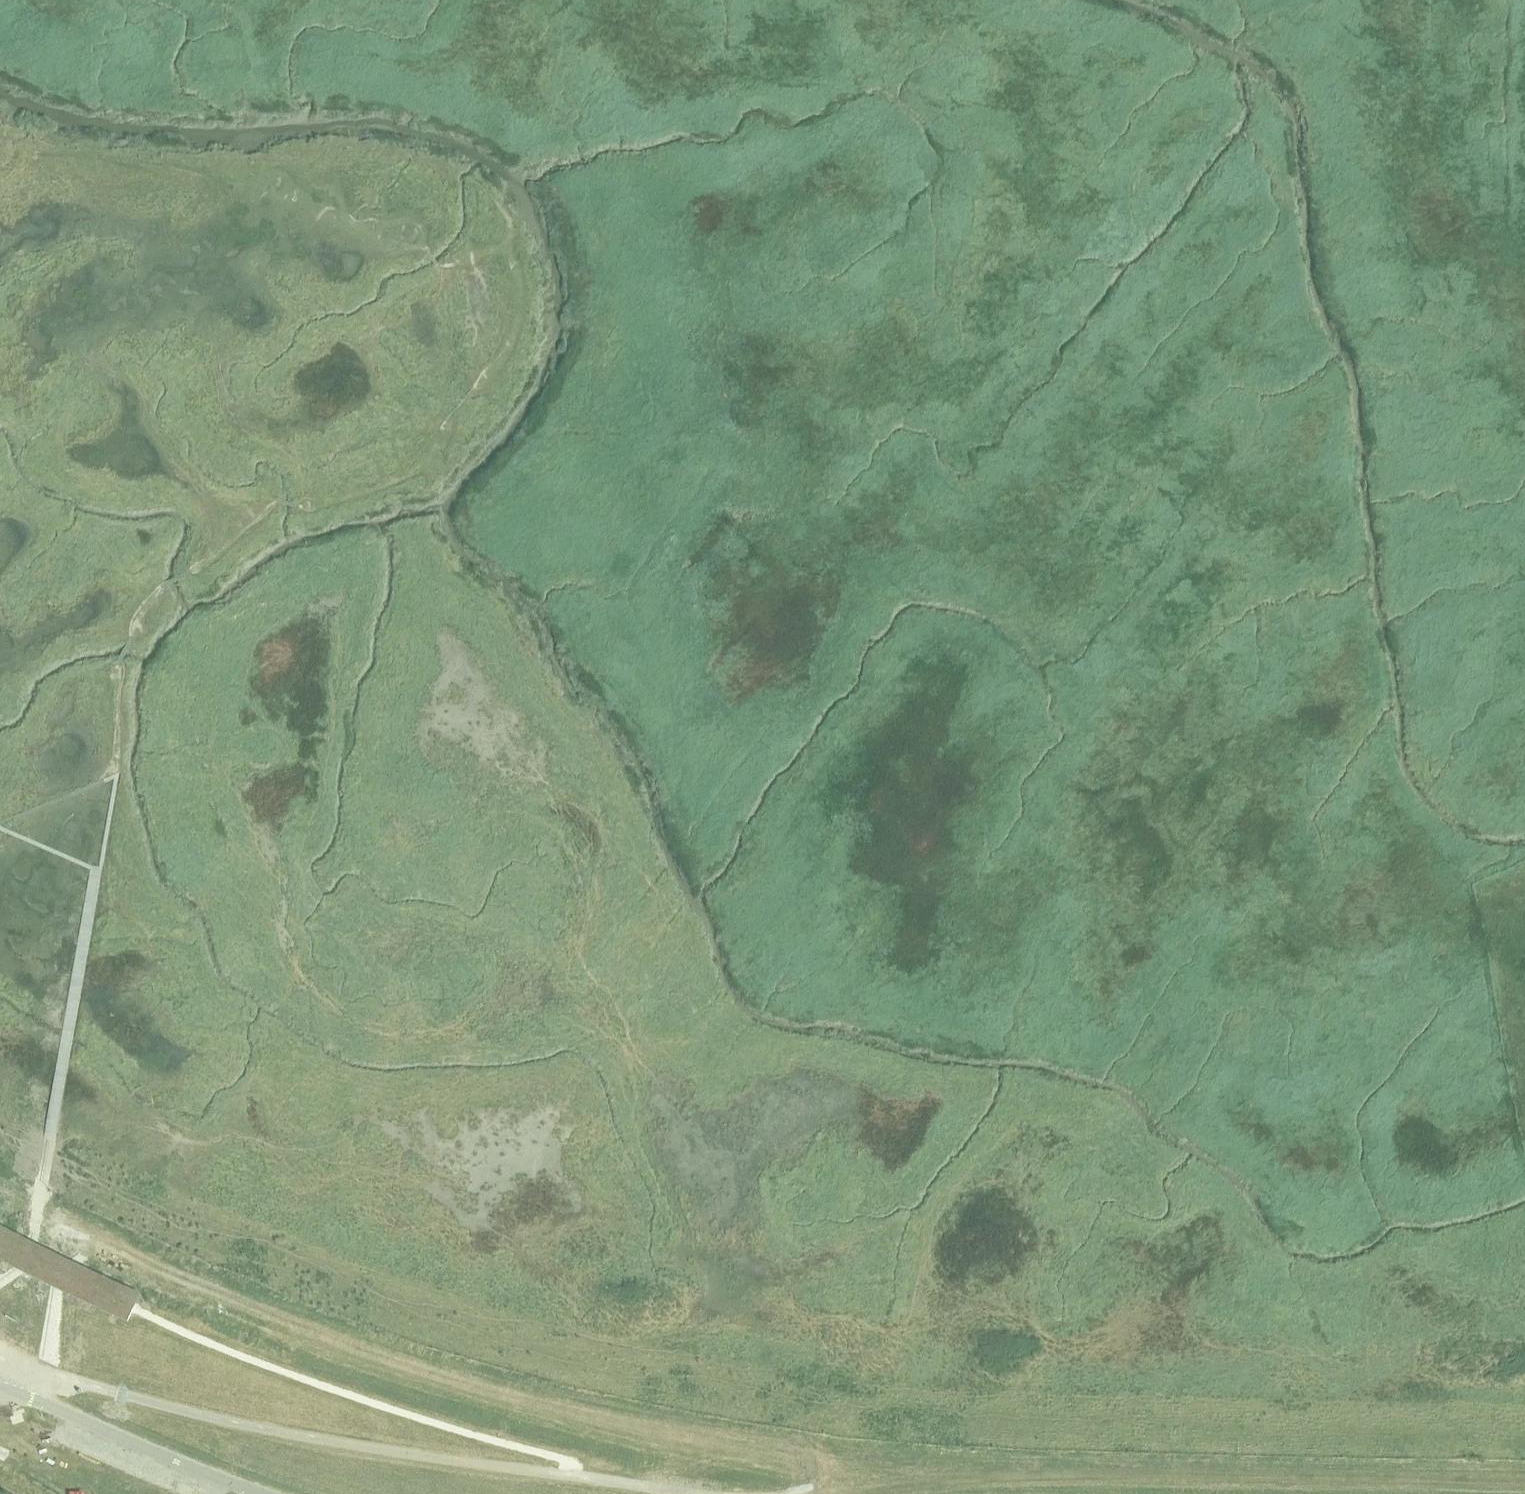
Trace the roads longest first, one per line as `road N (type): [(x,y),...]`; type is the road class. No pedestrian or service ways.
road 1 (unclassified): [(259,1493),(0,1386)]

